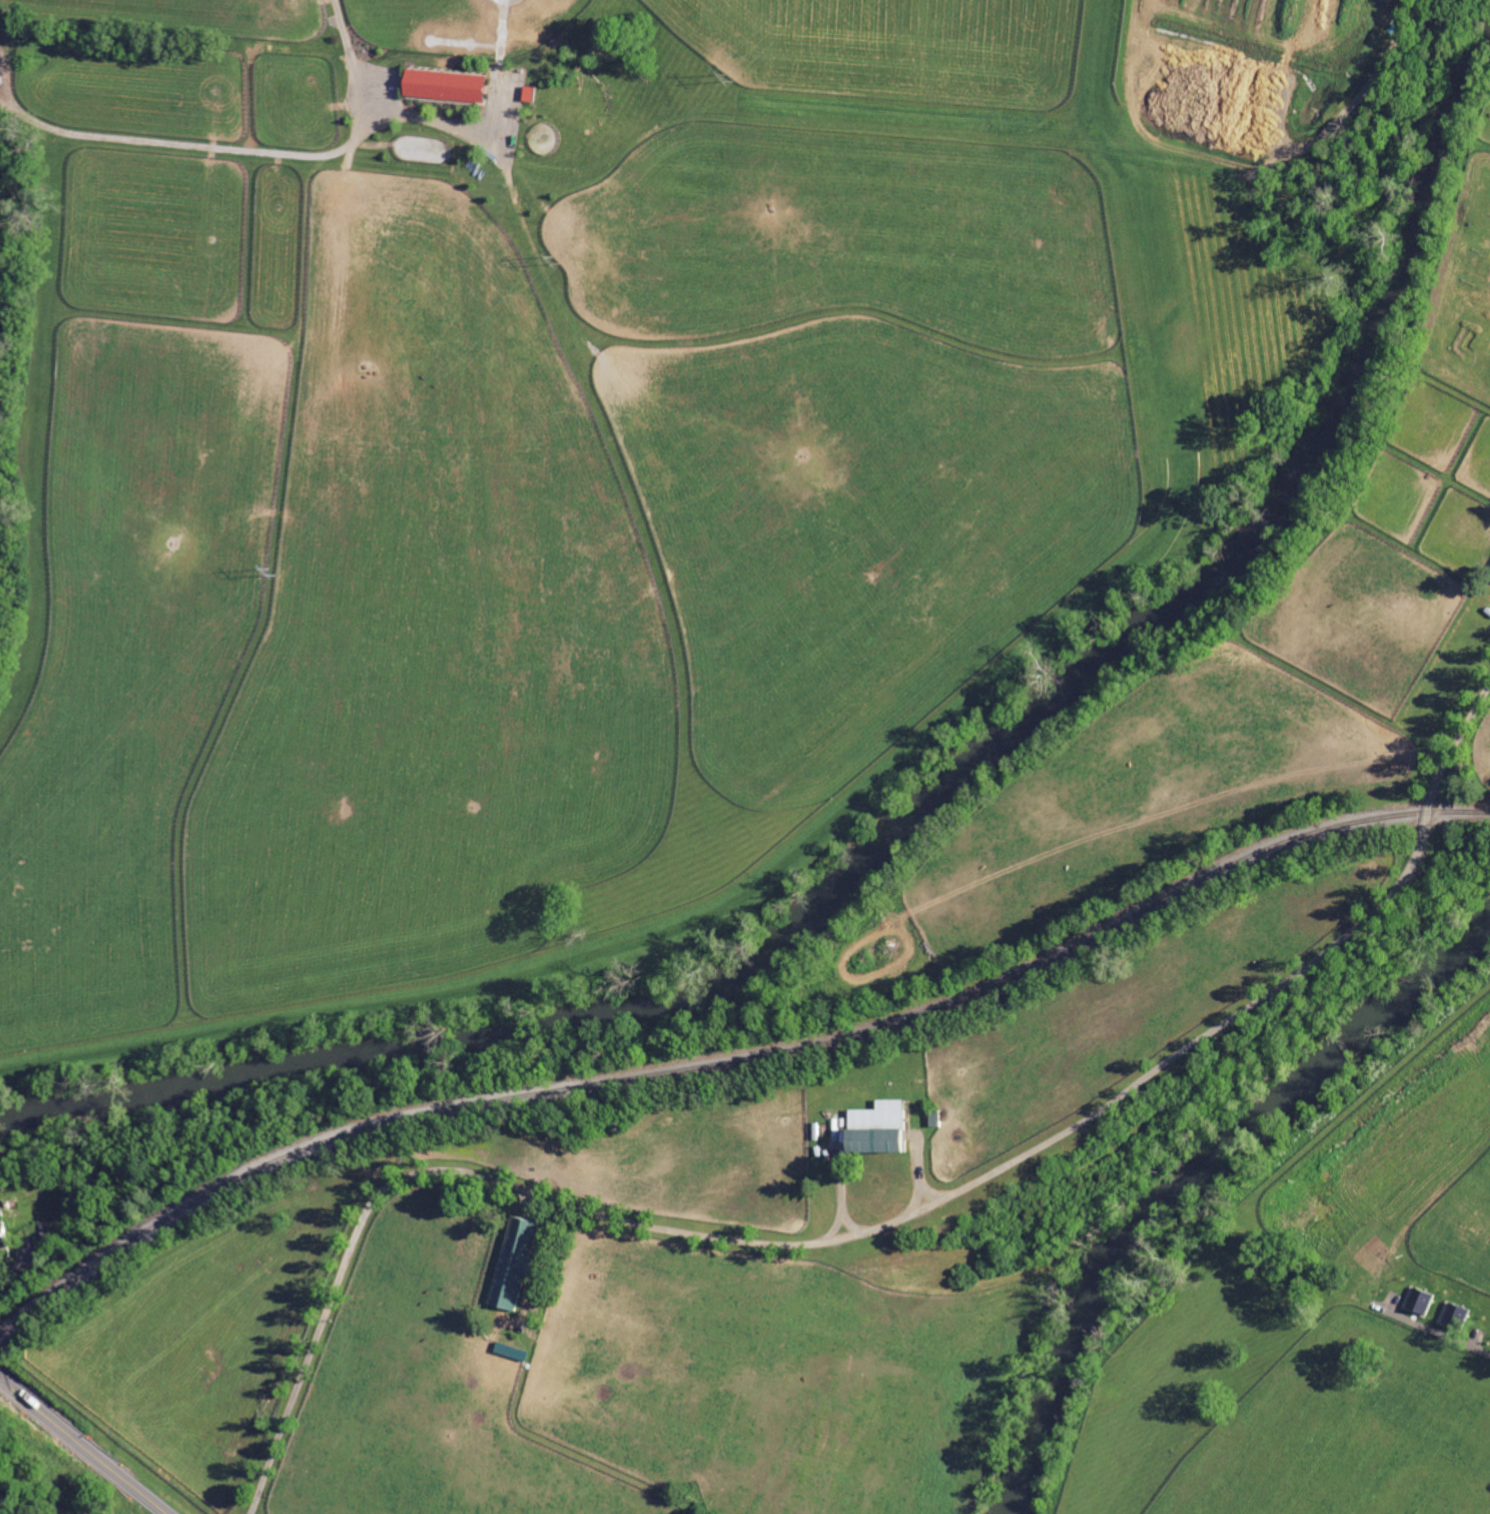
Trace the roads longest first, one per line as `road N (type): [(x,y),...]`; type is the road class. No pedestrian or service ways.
road 1 (primary): [(169,1513),(50,1418)]

